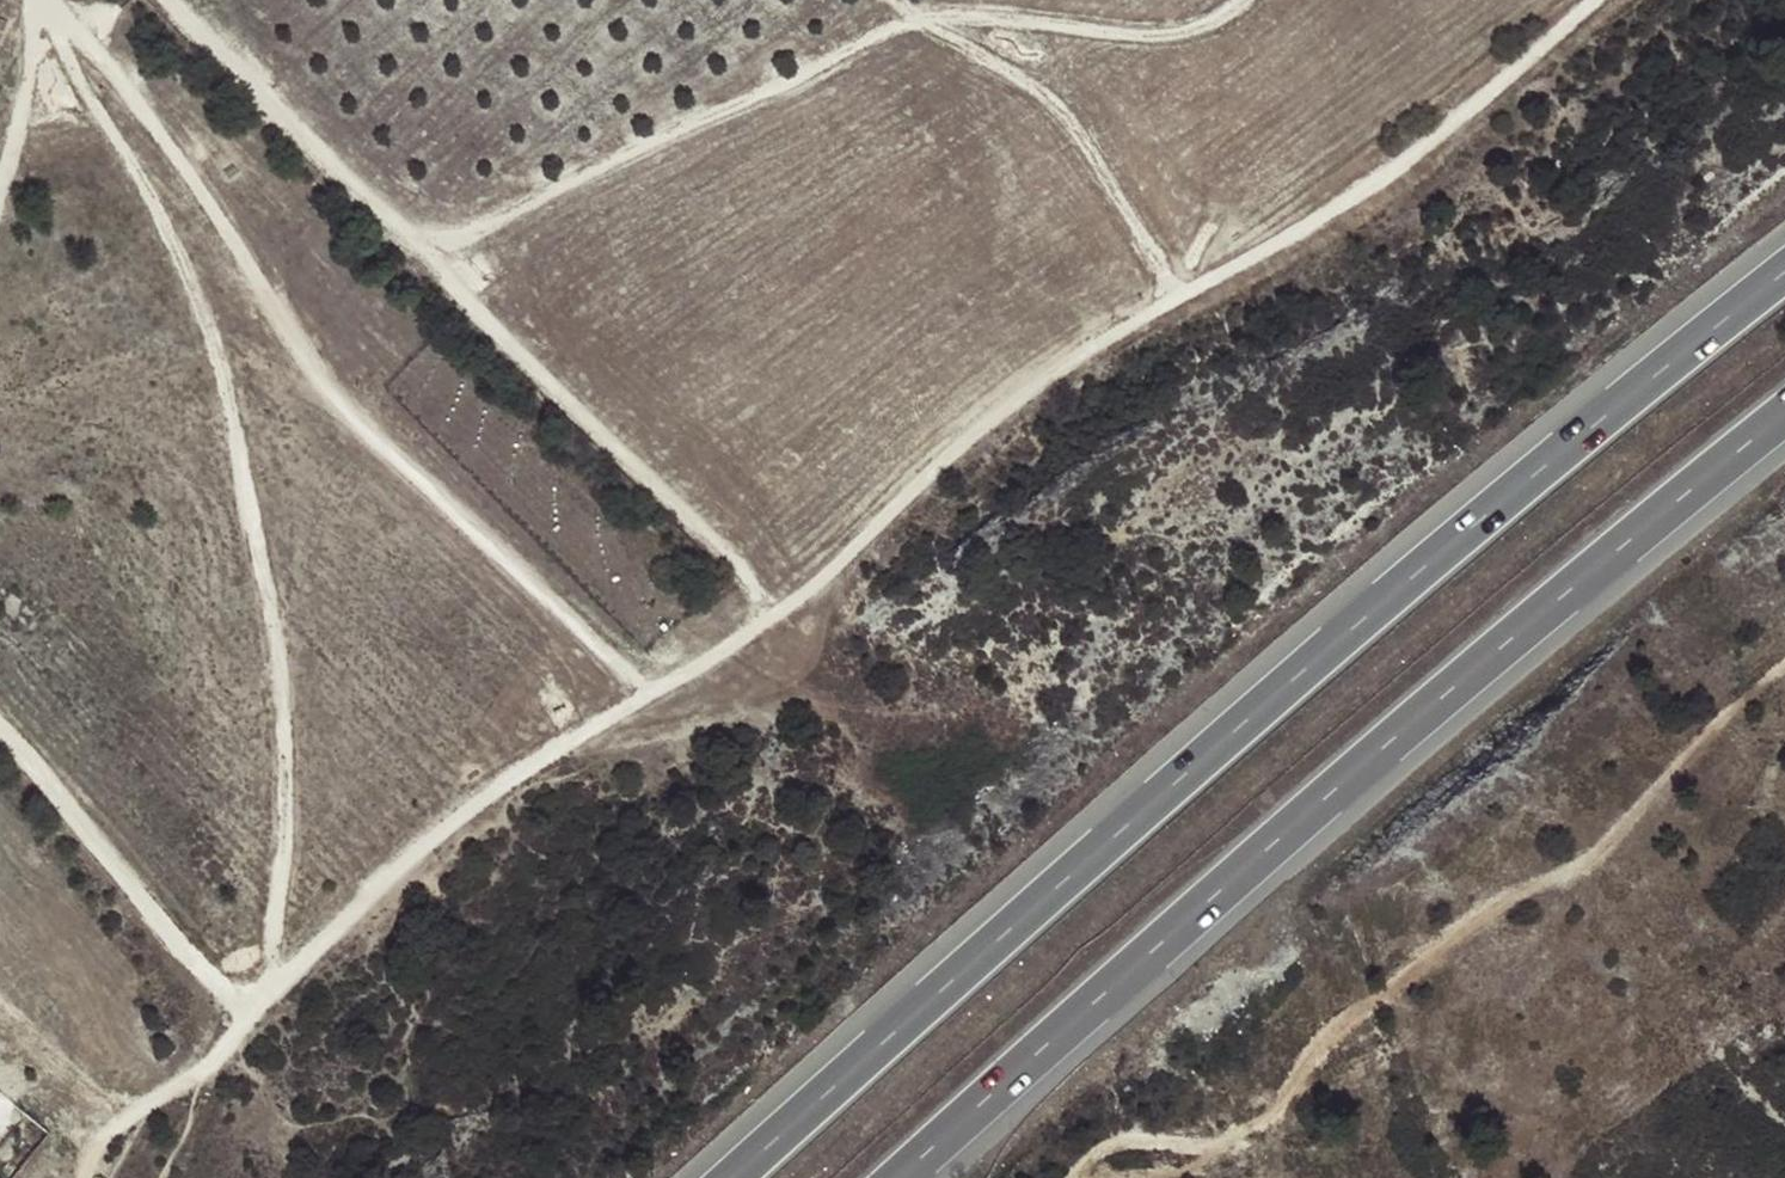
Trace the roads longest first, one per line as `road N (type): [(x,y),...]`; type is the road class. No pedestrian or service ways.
road 1 (track): [(650,696),(333,403),(210,200),(88,44),(31,4),(155,206),(210,330),(234,435),(285,718),(278,905),(257,1021)]
road 2 (motorway): [(1784,271),(1248,720),(737,1177)]
road 3 (track): [(650,696),(789,604),(994,419),(1102,337),(1264,260),(1351,208),(1478,114),(1599,0)]
road 4 (motorway): [(905,1177),(1304,820),(1784,413)]
road 5 (track): [(1083,1177),(1131,1141),(1215,1141),(1435,949),(1564,877),(1630,823),(1784,659)]
road 6 (track): [(774,614),(429,252),(152,0)]
road 7 (track): [(85,1177),(102,1141),(246,1035),(365,895),(562,741),(650,696)]
road 8 (track): [(1244,0),(1212,23),(1169,35),(1019,18),(909,22),(609,167)]
road 9 (track): [(919,20),(1050,103),(1188,296)]
road 10 (track): [(0,738),(257,1021)]
road 11 (track): [(609,167),(429,252)]
road 12 (track): [(0,169),(19,104),(32,0)]

